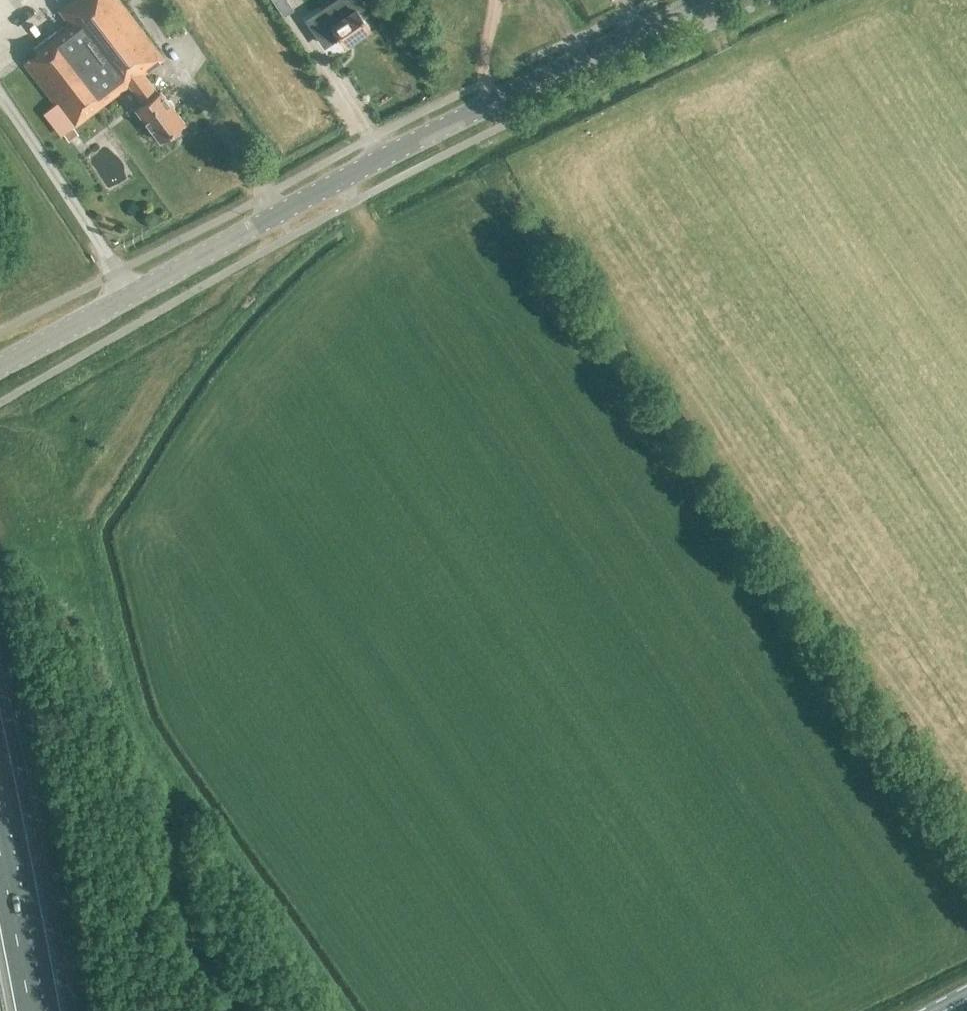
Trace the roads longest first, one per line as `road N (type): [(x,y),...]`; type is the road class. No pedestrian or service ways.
road 1 (tertiary): [(0,366),(435,131),(710,0)]
road 2 (motorway): [(29,1010),(0,863)]

